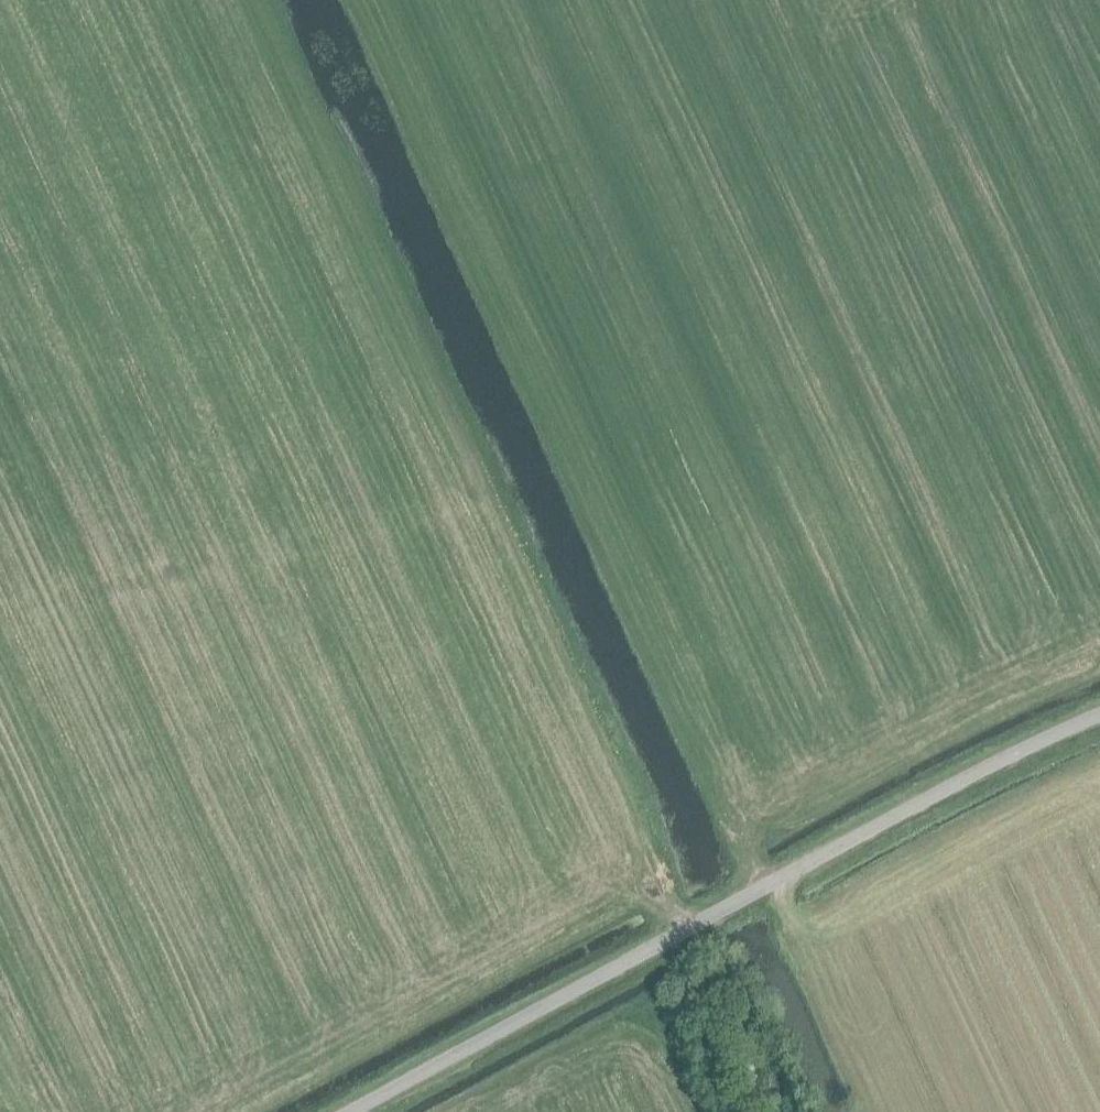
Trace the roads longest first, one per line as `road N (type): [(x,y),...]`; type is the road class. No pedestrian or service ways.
road 1 (unclassified): [(343,1111),(1028,745),(1099,716)]

